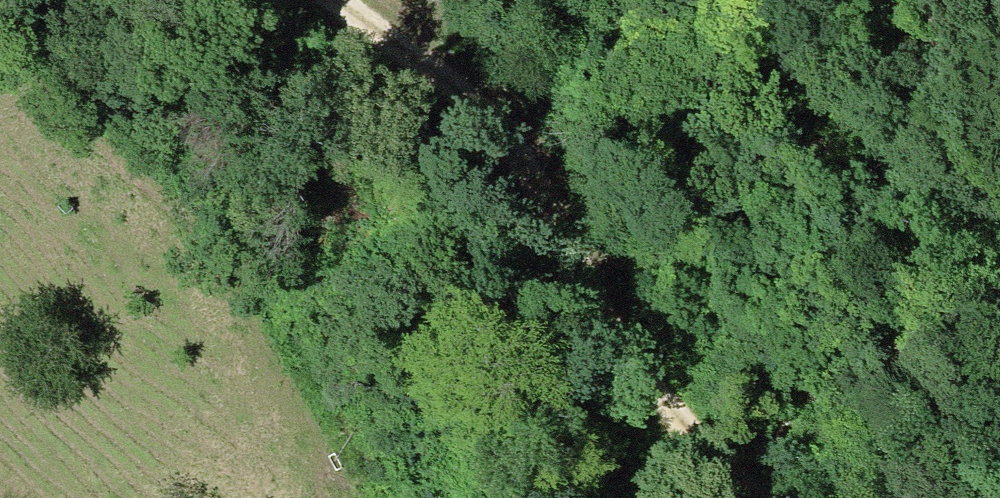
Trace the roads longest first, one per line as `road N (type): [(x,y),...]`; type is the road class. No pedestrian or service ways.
road 1 (track): [(365,497),(279,353),(114,162)]
road 2 (track): [(599,242),(564,173),(480,87),(332,0)]
road 3 (track): [(599,242),(688,394),(766,497)]

